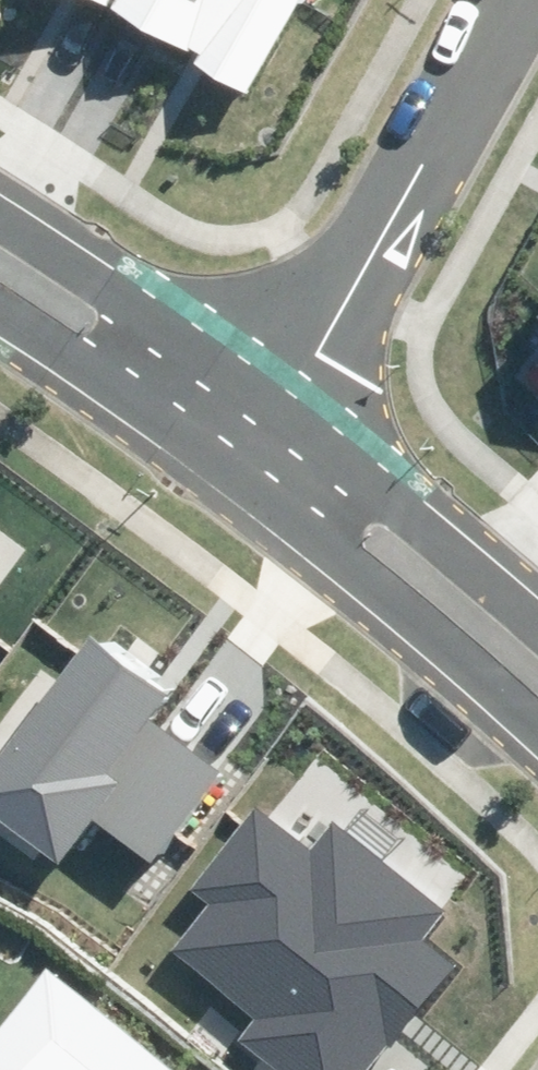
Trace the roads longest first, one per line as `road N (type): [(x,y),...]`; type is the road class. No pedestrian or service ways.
road 1 (residential): [(292,431),(512,0)]
road 2 (residential): [(537,775),(306,554),(244,510)]
road 3 (residential): [(0,232),(292,431)]
road 4 (residential): [(292,431),(537,649)]
road 5 (residential): [(244,510),(0,335)]

